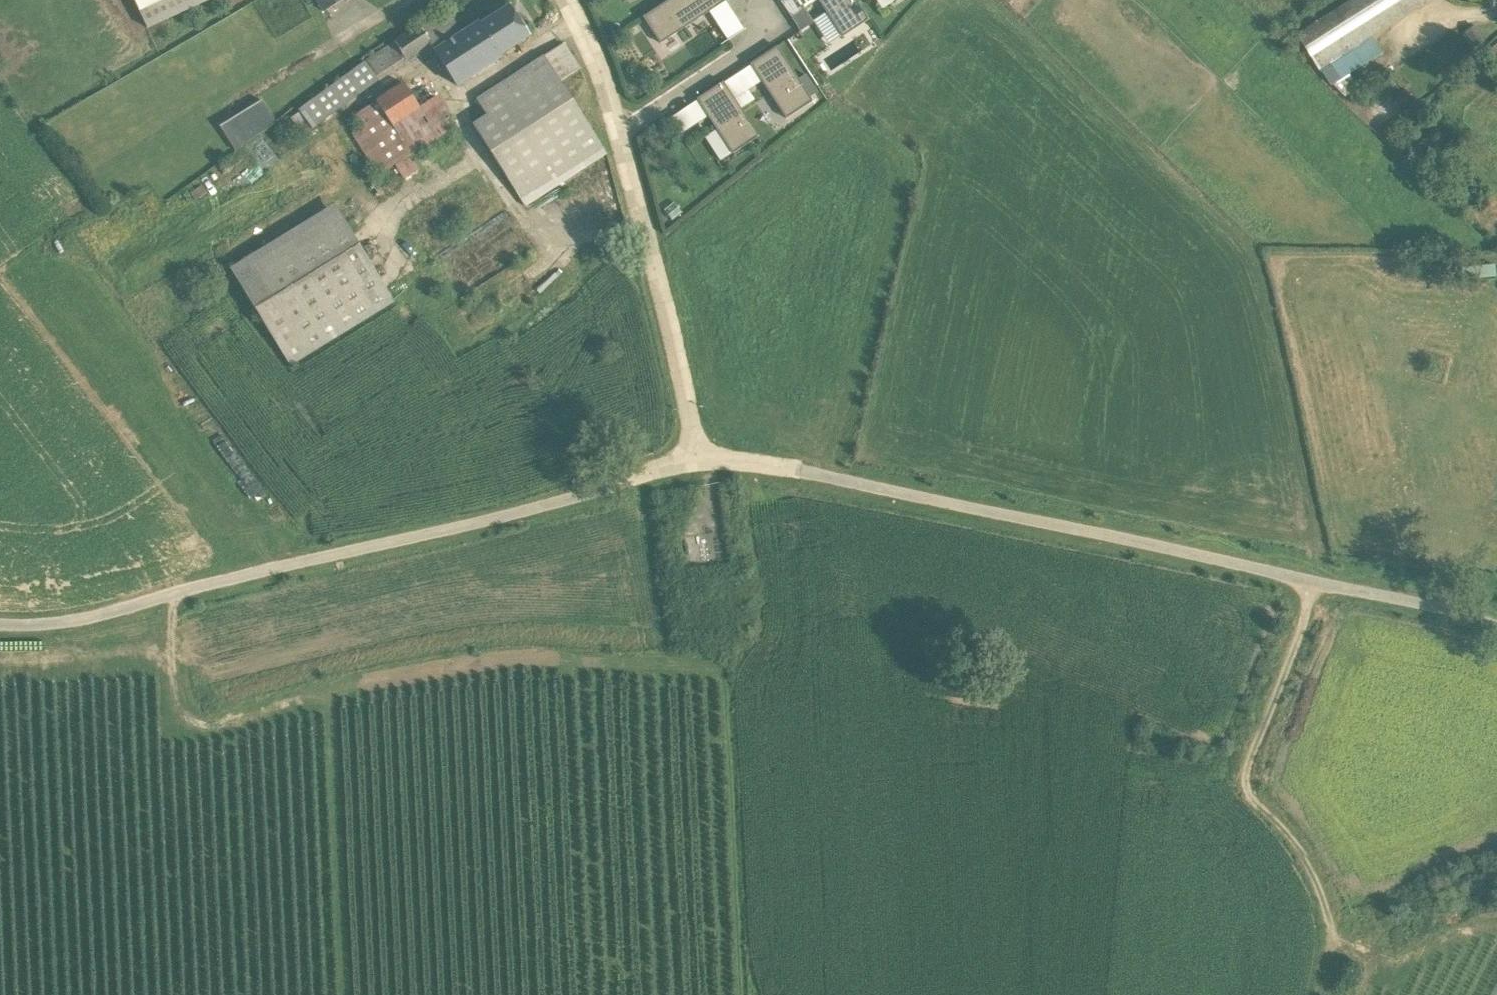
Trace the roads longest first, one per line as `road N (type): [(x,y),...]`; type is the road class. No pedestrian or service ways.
road 1 (unclassified): [(696,461),(799,475),(1496,630)]
road 2 (unclassified): [(0,624),(55,625),(109,613),(696,461)]
road 3 (track): [(1337,942),(1306,861),(1245,793),(1245,767),(1313,583)]
road 4 (residential): [(619,133),(696,461)]
road 5 (residential): [(619,133),(775,28),(758,0)]
road 6 (track): [(1337,942),(1383,965),(1496,925)]
road 7 (residential): [(560,0),(593,56),(619,133)]

